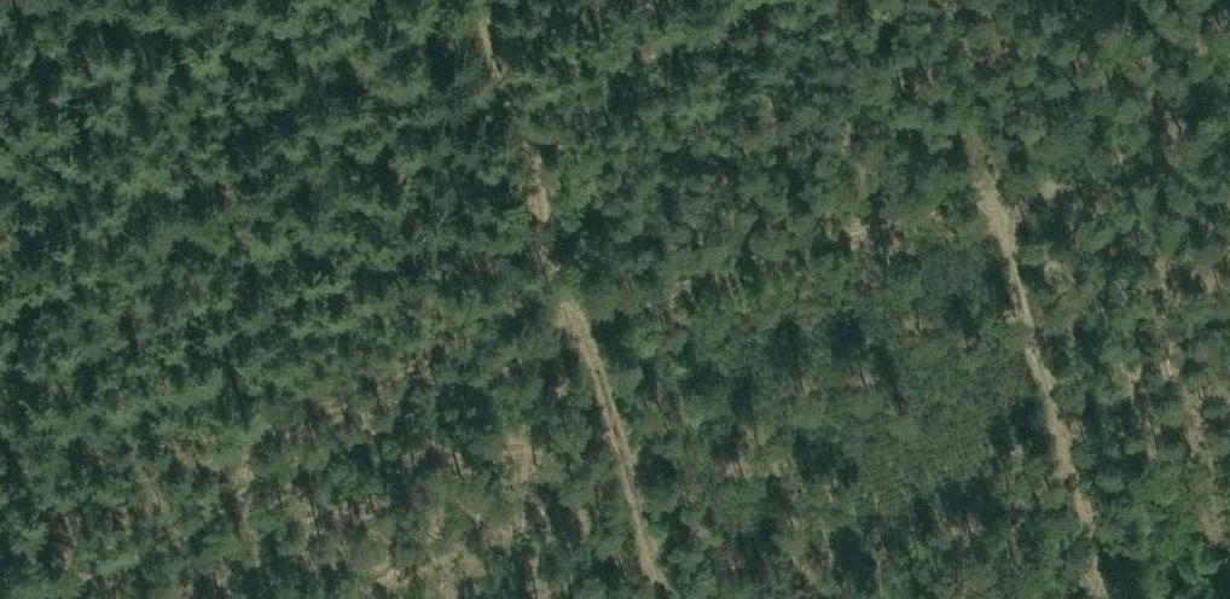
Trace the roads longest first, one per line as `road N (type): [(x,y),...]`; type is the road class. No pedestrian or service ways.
road 1 (track): [(985,189),(823,222),(737,259),(31,598)]
road 2 (track): [(662,598),(478,0)]
road 3 (track): [(1102,598),(985,189)]
road 4 (track): [(985,189),(1229,122)]

